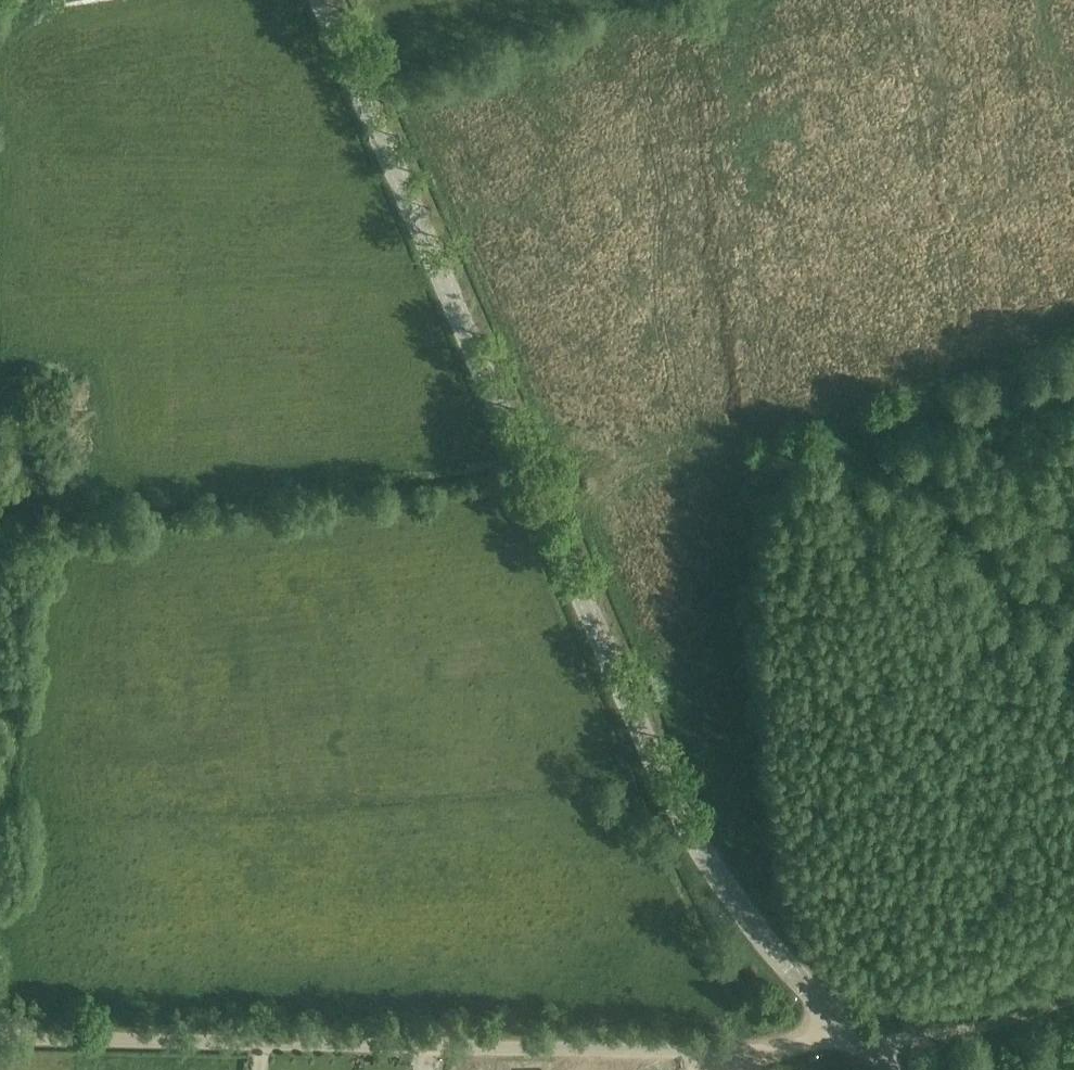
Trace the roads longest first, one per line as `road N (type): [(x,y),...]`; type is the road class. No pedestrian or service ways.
road 1 (tertiary): [(847,1032),(743,928),(617,666),(323,0)]
road 2 (unclassified): [(847,1032),(776,1052),(0,1039)]
road 3 (track): [(872,1056),(1073,999)]

